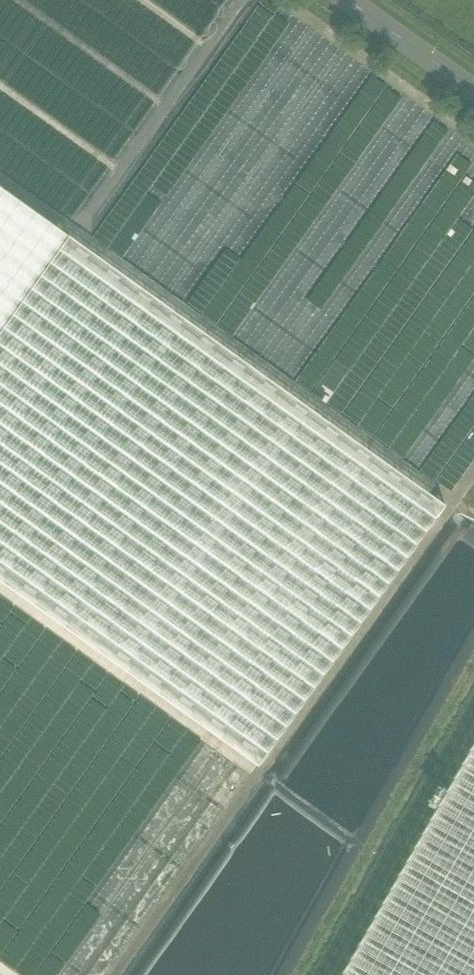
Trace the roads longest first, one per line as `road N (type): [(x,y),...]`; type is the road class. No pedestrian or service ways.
road 1 (unclassified): [(473,90),(349,0)]

